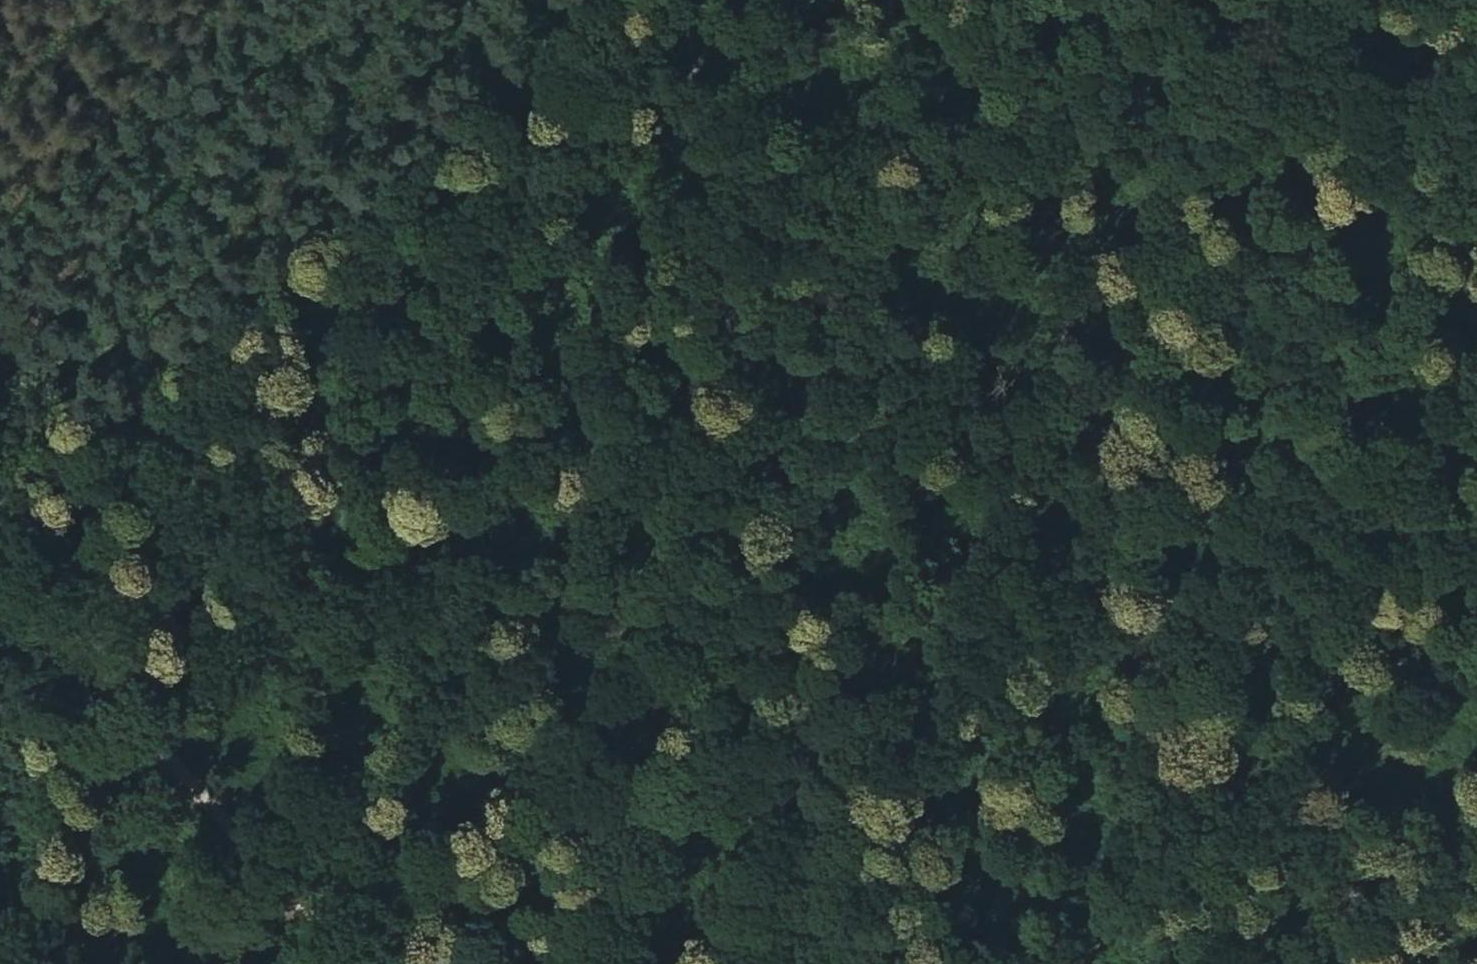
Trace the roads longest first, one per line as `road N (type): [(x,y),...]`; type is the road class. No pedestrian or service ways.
road 1 (unclassified): [(342,963),(0,562)]

